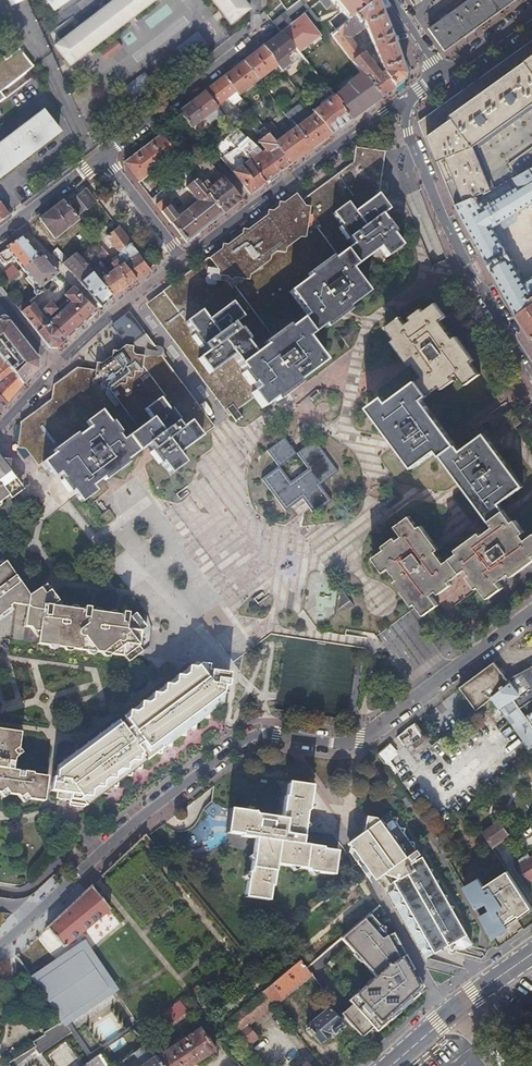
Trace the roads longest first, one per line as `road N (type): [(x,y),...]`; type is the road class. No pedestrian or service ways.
road 1 (residential): [(0,932),(250,742),(268,736),(352,745),(531,614)]
road 2 (residential): [(397,107),(417,165),(531,368)]
road 3 (residential): [(397,107),(186,259)]
road 4 (residential): [(105,155),(267,30)]
road 5 (secondary): [(531,956),(392,1065)]
road 6 (residential): [(186,259),(107,317),(53,372)]
road 7 (residential): [(0,237),(105,155)]
road 8 (residential): [(105,155),(186,259)]

